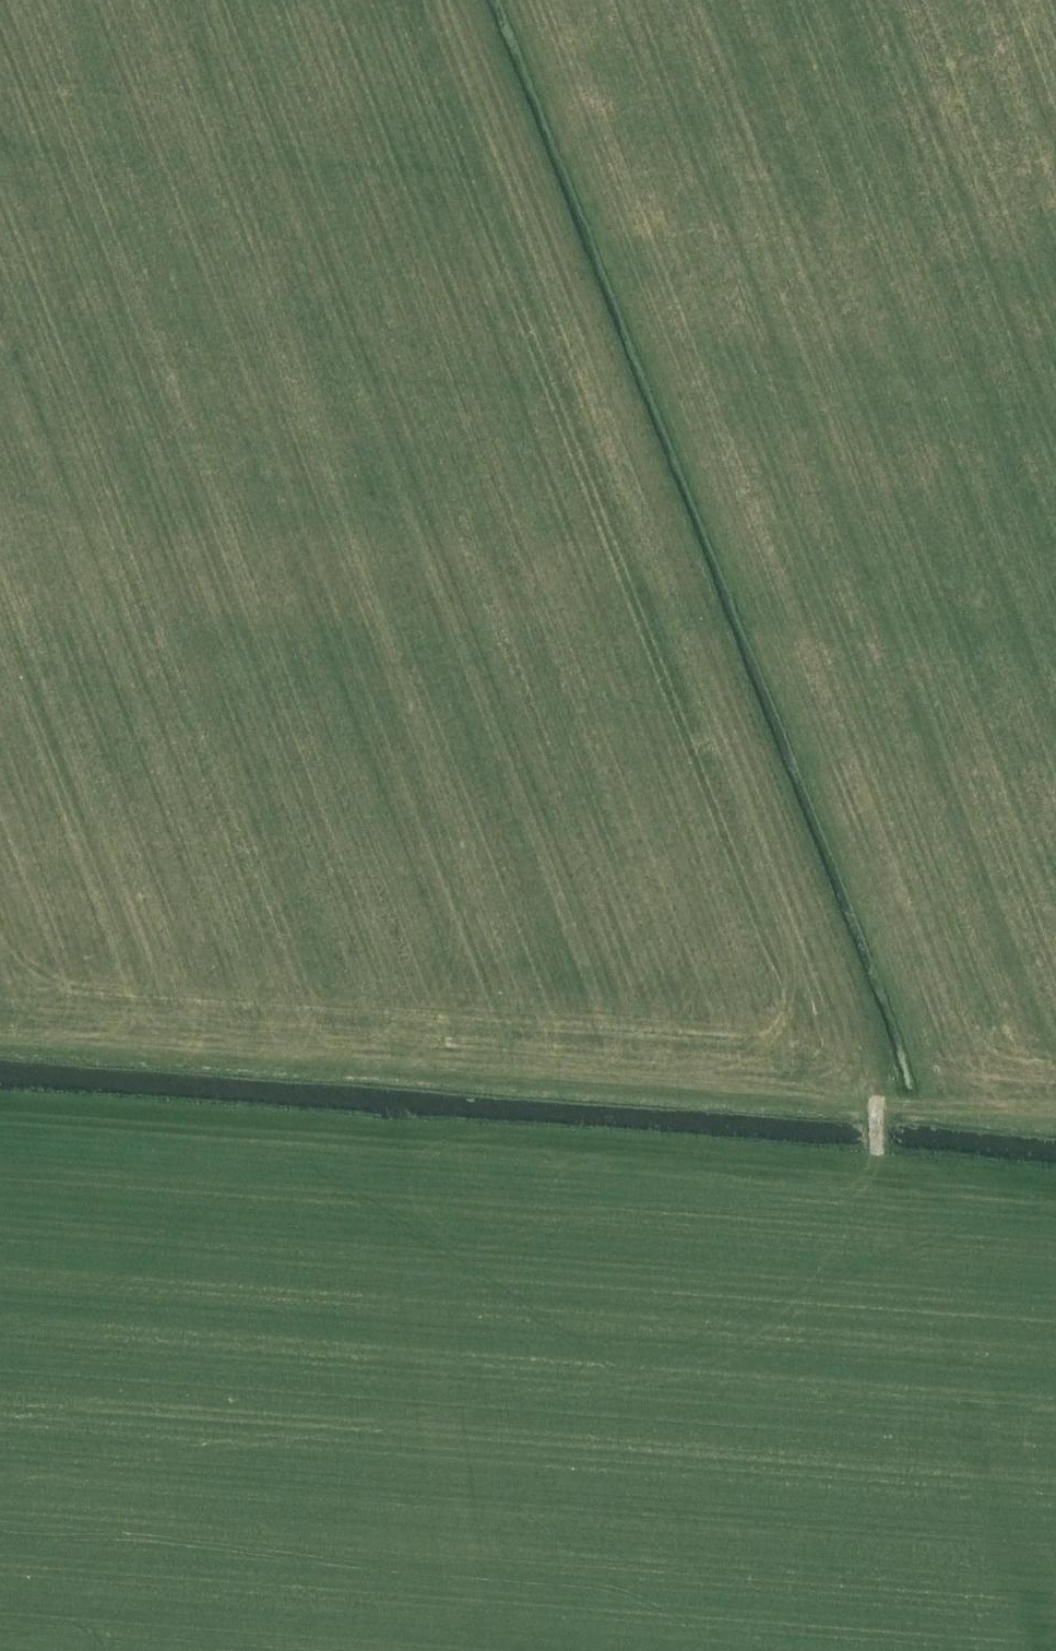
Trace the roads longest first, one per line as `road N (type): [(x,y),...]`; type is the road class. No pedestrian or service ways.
road 1 (track): [(891,1185),(876,1151),(878,1106),(933,1108)]

